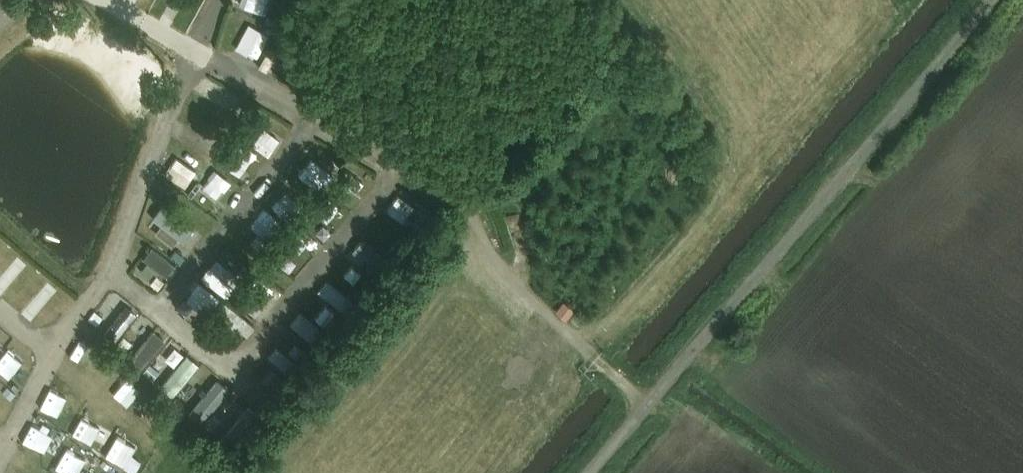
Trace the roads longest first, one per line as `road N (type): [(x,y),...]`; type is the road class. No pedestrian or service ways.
road 1 (track): [(96,0),(343,147),(466,208),(503,269),(643,406)]
road 2 (track): [(186,53),(115,263),(235,372),(393,172)]
road 3 (track): [(586,472),(986,0)]
road 4 (track): [(164,308),(303,124)]
road 5 (track): [(115,263),(63,327),(0,451)]

